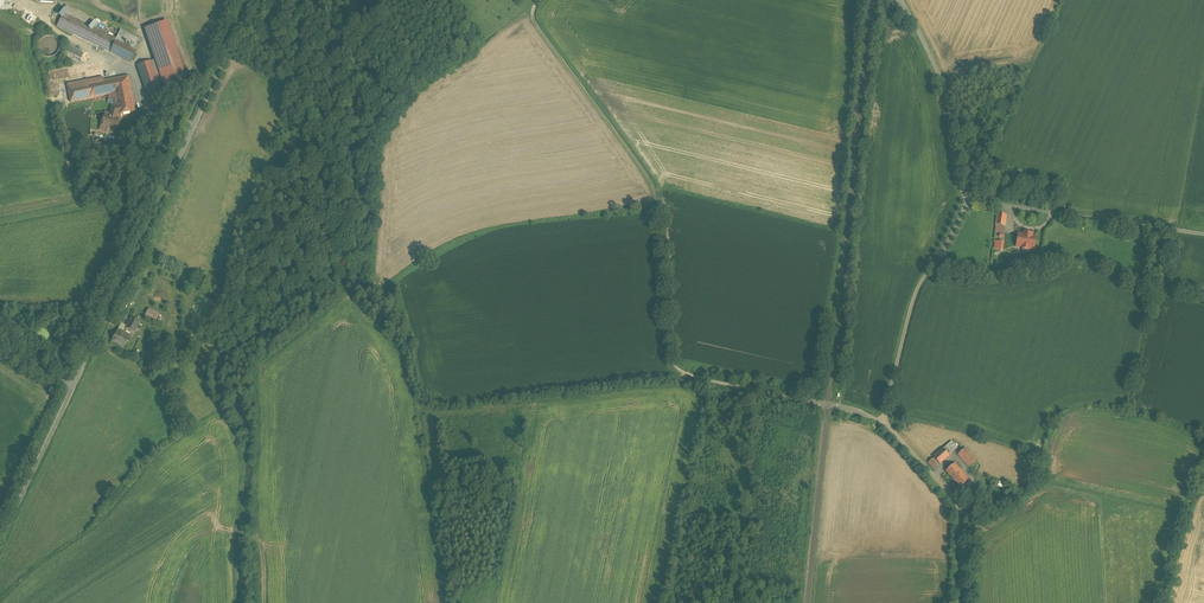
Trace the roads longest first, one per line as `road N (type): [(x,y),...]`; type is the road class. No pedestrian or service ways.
road 1 (unclassified): [(1203,222),(991,189),(957,208),(913,290),(878,414),(955,498),(970,602)]
road 2 (track): [(537,0),(541,34),(653,188),(676,361),(703,377),(878,414)]
road 3 (unclassified): [(248,0),(72,386)]
road 4 (unclassified): [(72,386),(0,541)]

